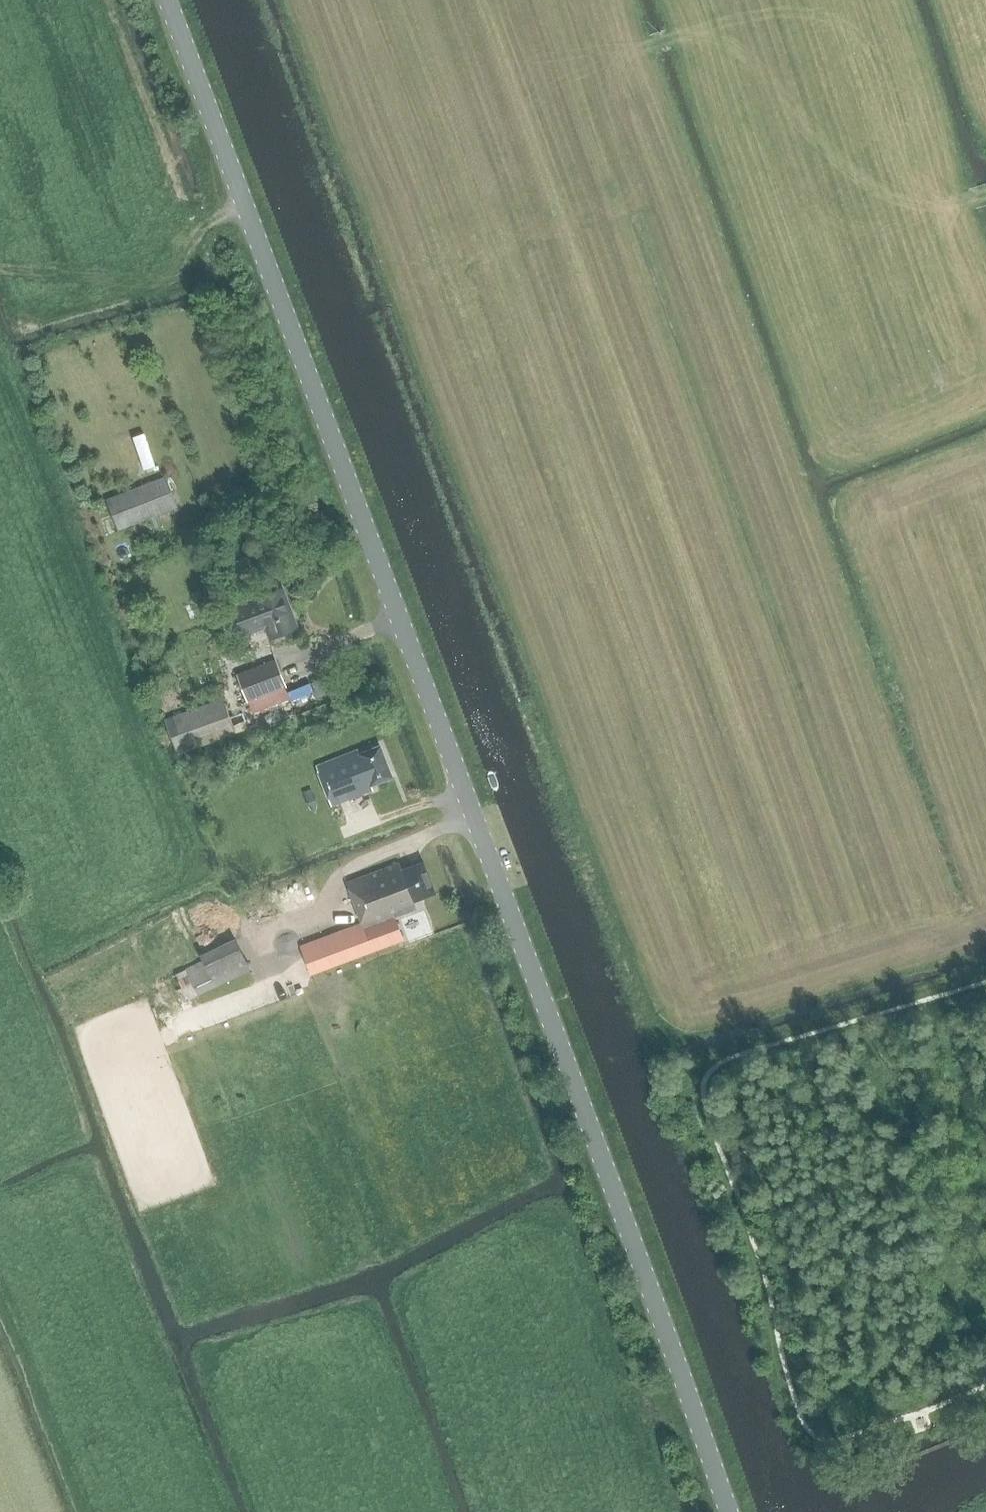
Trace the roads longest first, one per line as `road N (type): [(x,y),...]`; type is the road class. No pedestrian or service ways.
road 1 (tertiary): [(726,1511),(167,0)]

